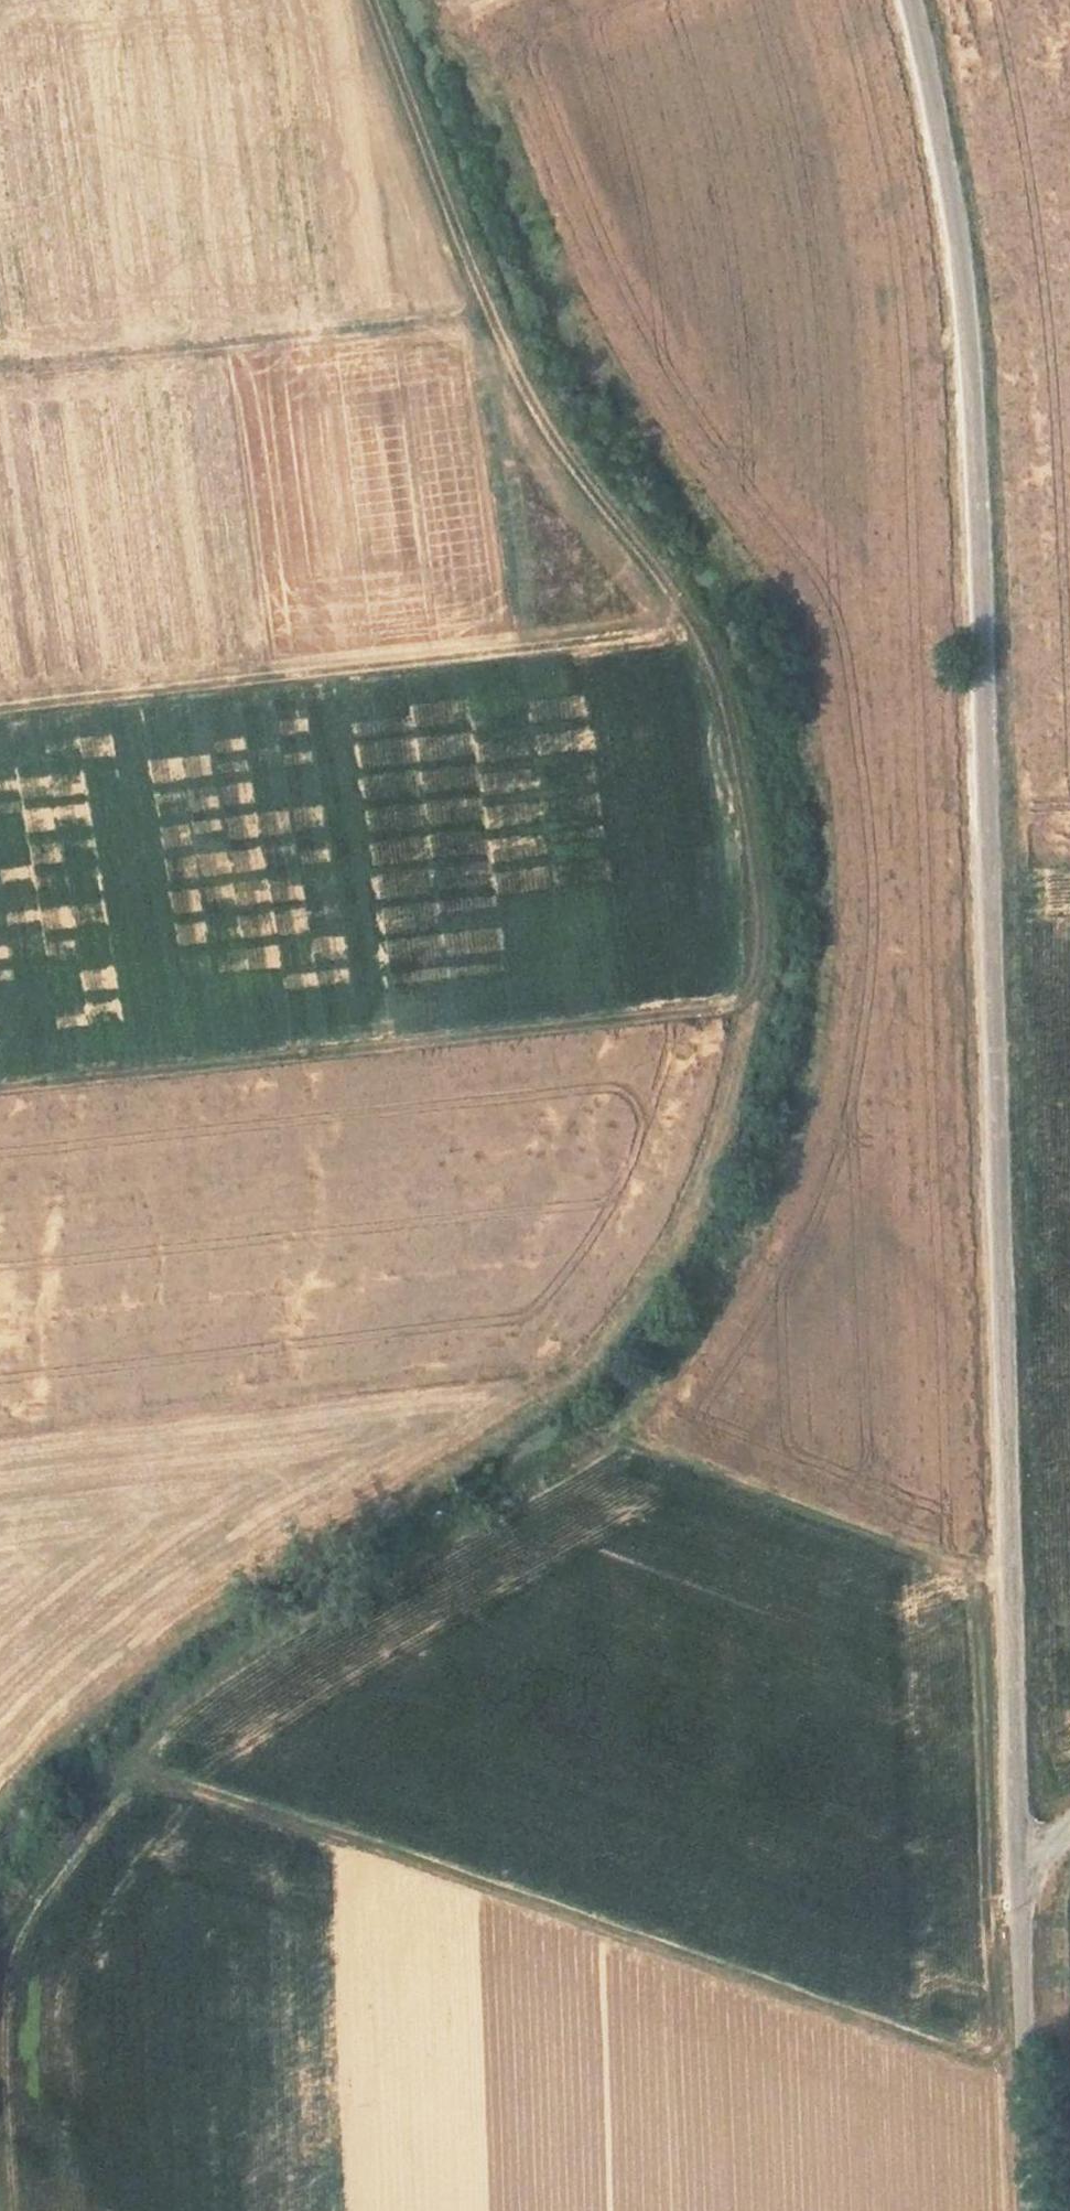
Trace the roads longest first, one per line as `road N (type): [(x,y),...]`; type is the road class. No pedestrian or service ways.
road 1 (unclassified): [(911,0),(960,242),(976,414),(1032,2210)]

